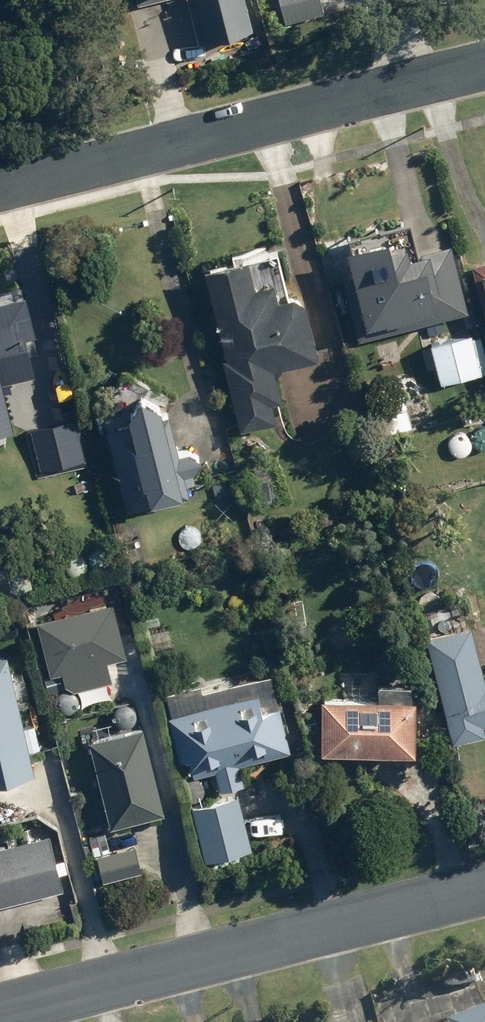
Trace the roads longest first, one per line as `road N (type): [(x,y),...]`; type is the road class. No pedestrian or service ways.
road 1 (tertiary): [(0,190),(484,68)]
road 2 (residential): [(484,889),(0,1011)]

